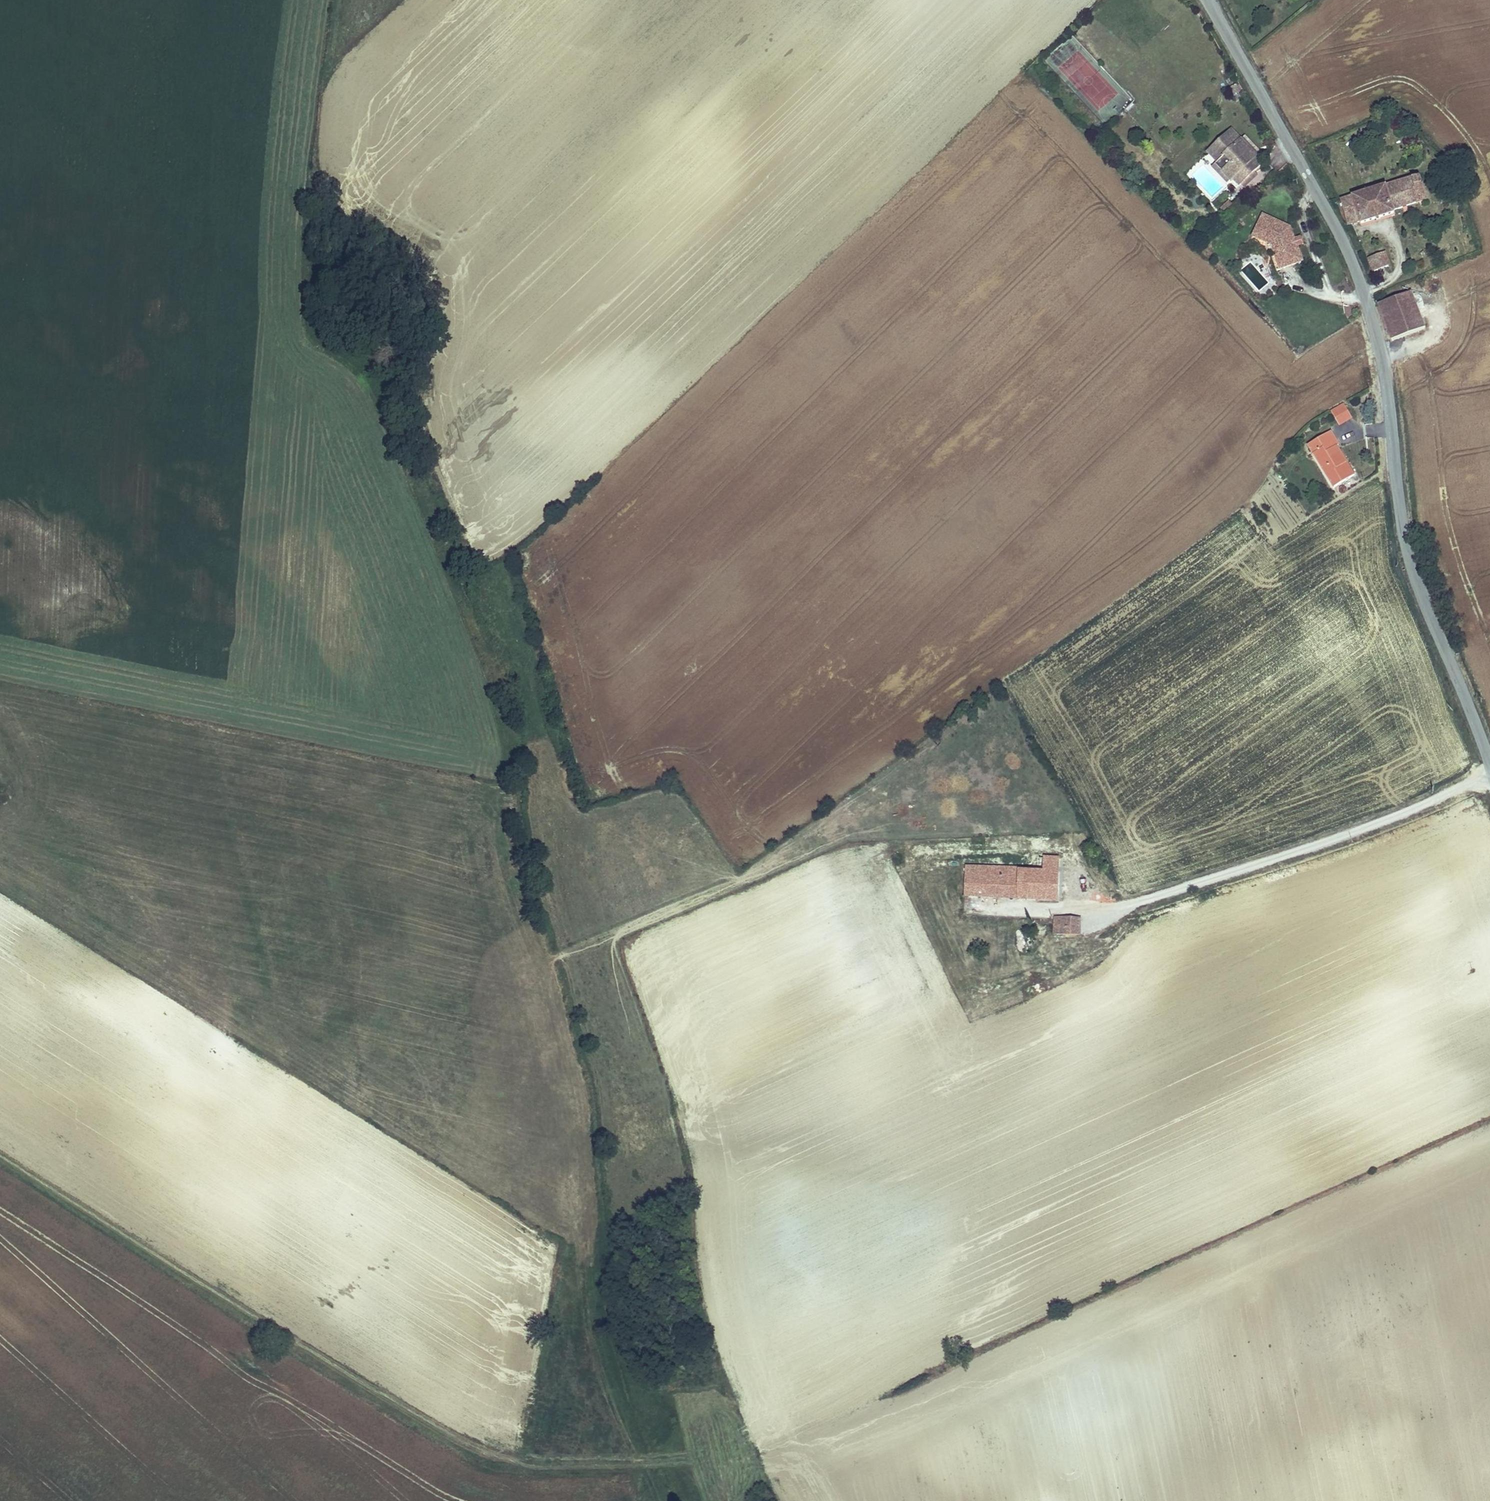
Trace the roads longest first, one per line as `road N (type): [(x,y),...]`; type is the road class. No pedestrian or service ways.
road 1 (track): [(0,1151),(464,1446),(505,1460),(751,1464),(845,1437)]
road 2 (tertiary): [(1489,762),(1410,557),(1385,361),(1361,271),(1207,0)]

